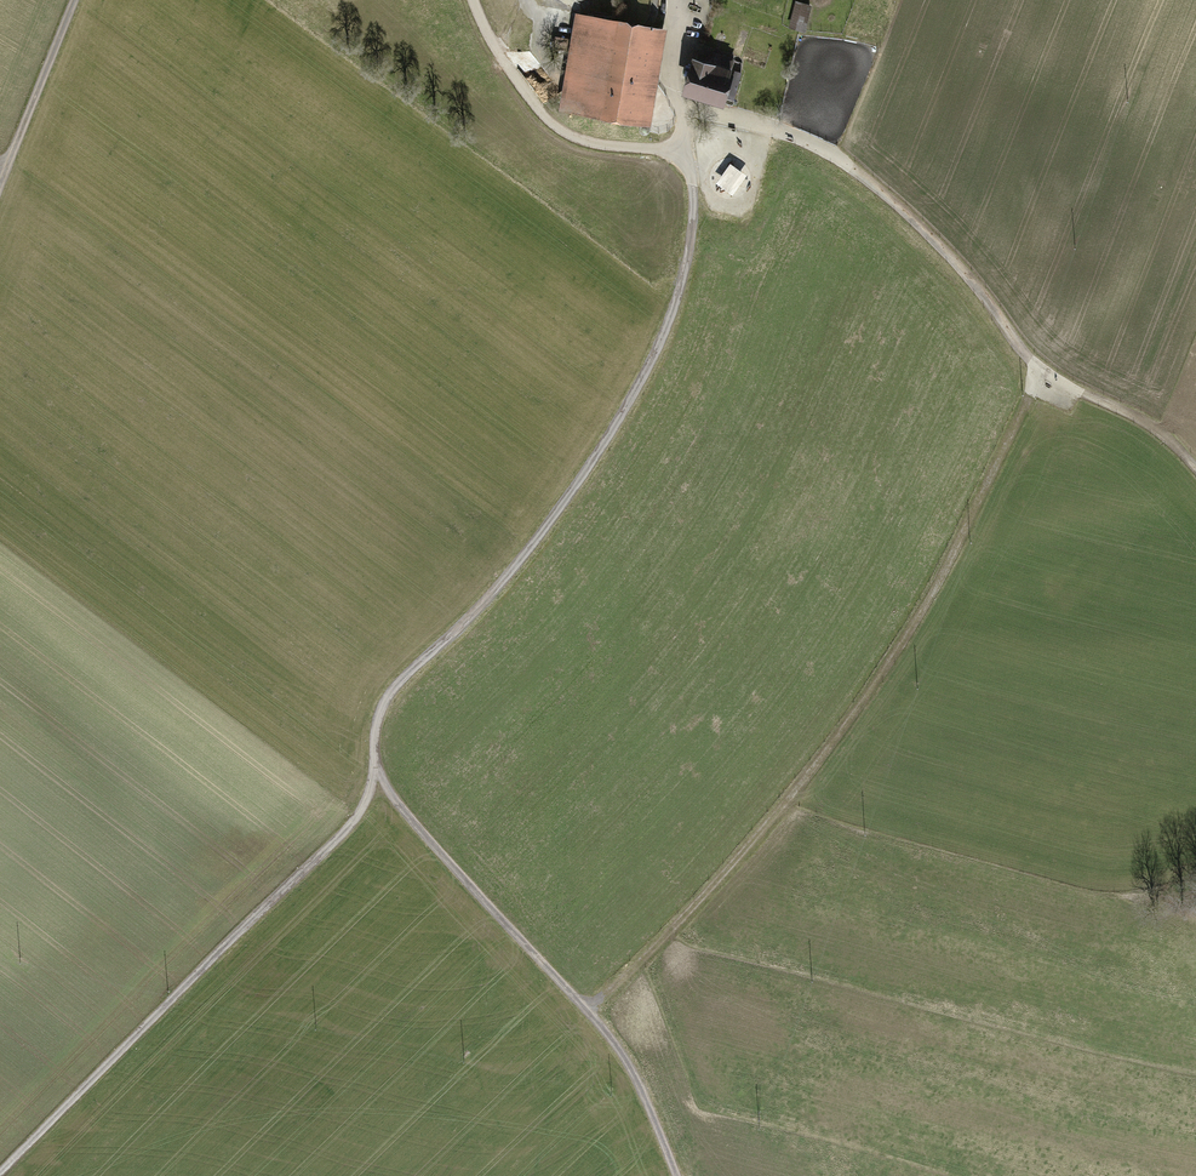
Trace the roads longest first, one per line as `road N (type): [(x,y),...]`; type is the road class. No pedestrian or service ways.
road 1 (track): [(687,140),(695,213),(678,294),(646,373),(584,481),(482,605),(401,677),(380,710),(374,739),(381,780),(350,827),(0,1173)]
road 2 (track): [(583,1005),(618,982),(787,808),(935,589),(1040,371)]
road 3 (track): [(687,140),(717,111),(740,111),(853,164),(960,264),(1040,371),(1141,416),(1195,467)]
road 4 (track): [(676,1175),(629,1068),(583,1005),(381,780)]
road 5 (track): [(474,0),(500,56),(542,113),(572,135),(662,148),(687,140)]
road 6 (track): [(0,182),(75,0)]
road 7 (track): [(687,140),(674,72),(675,0)]

